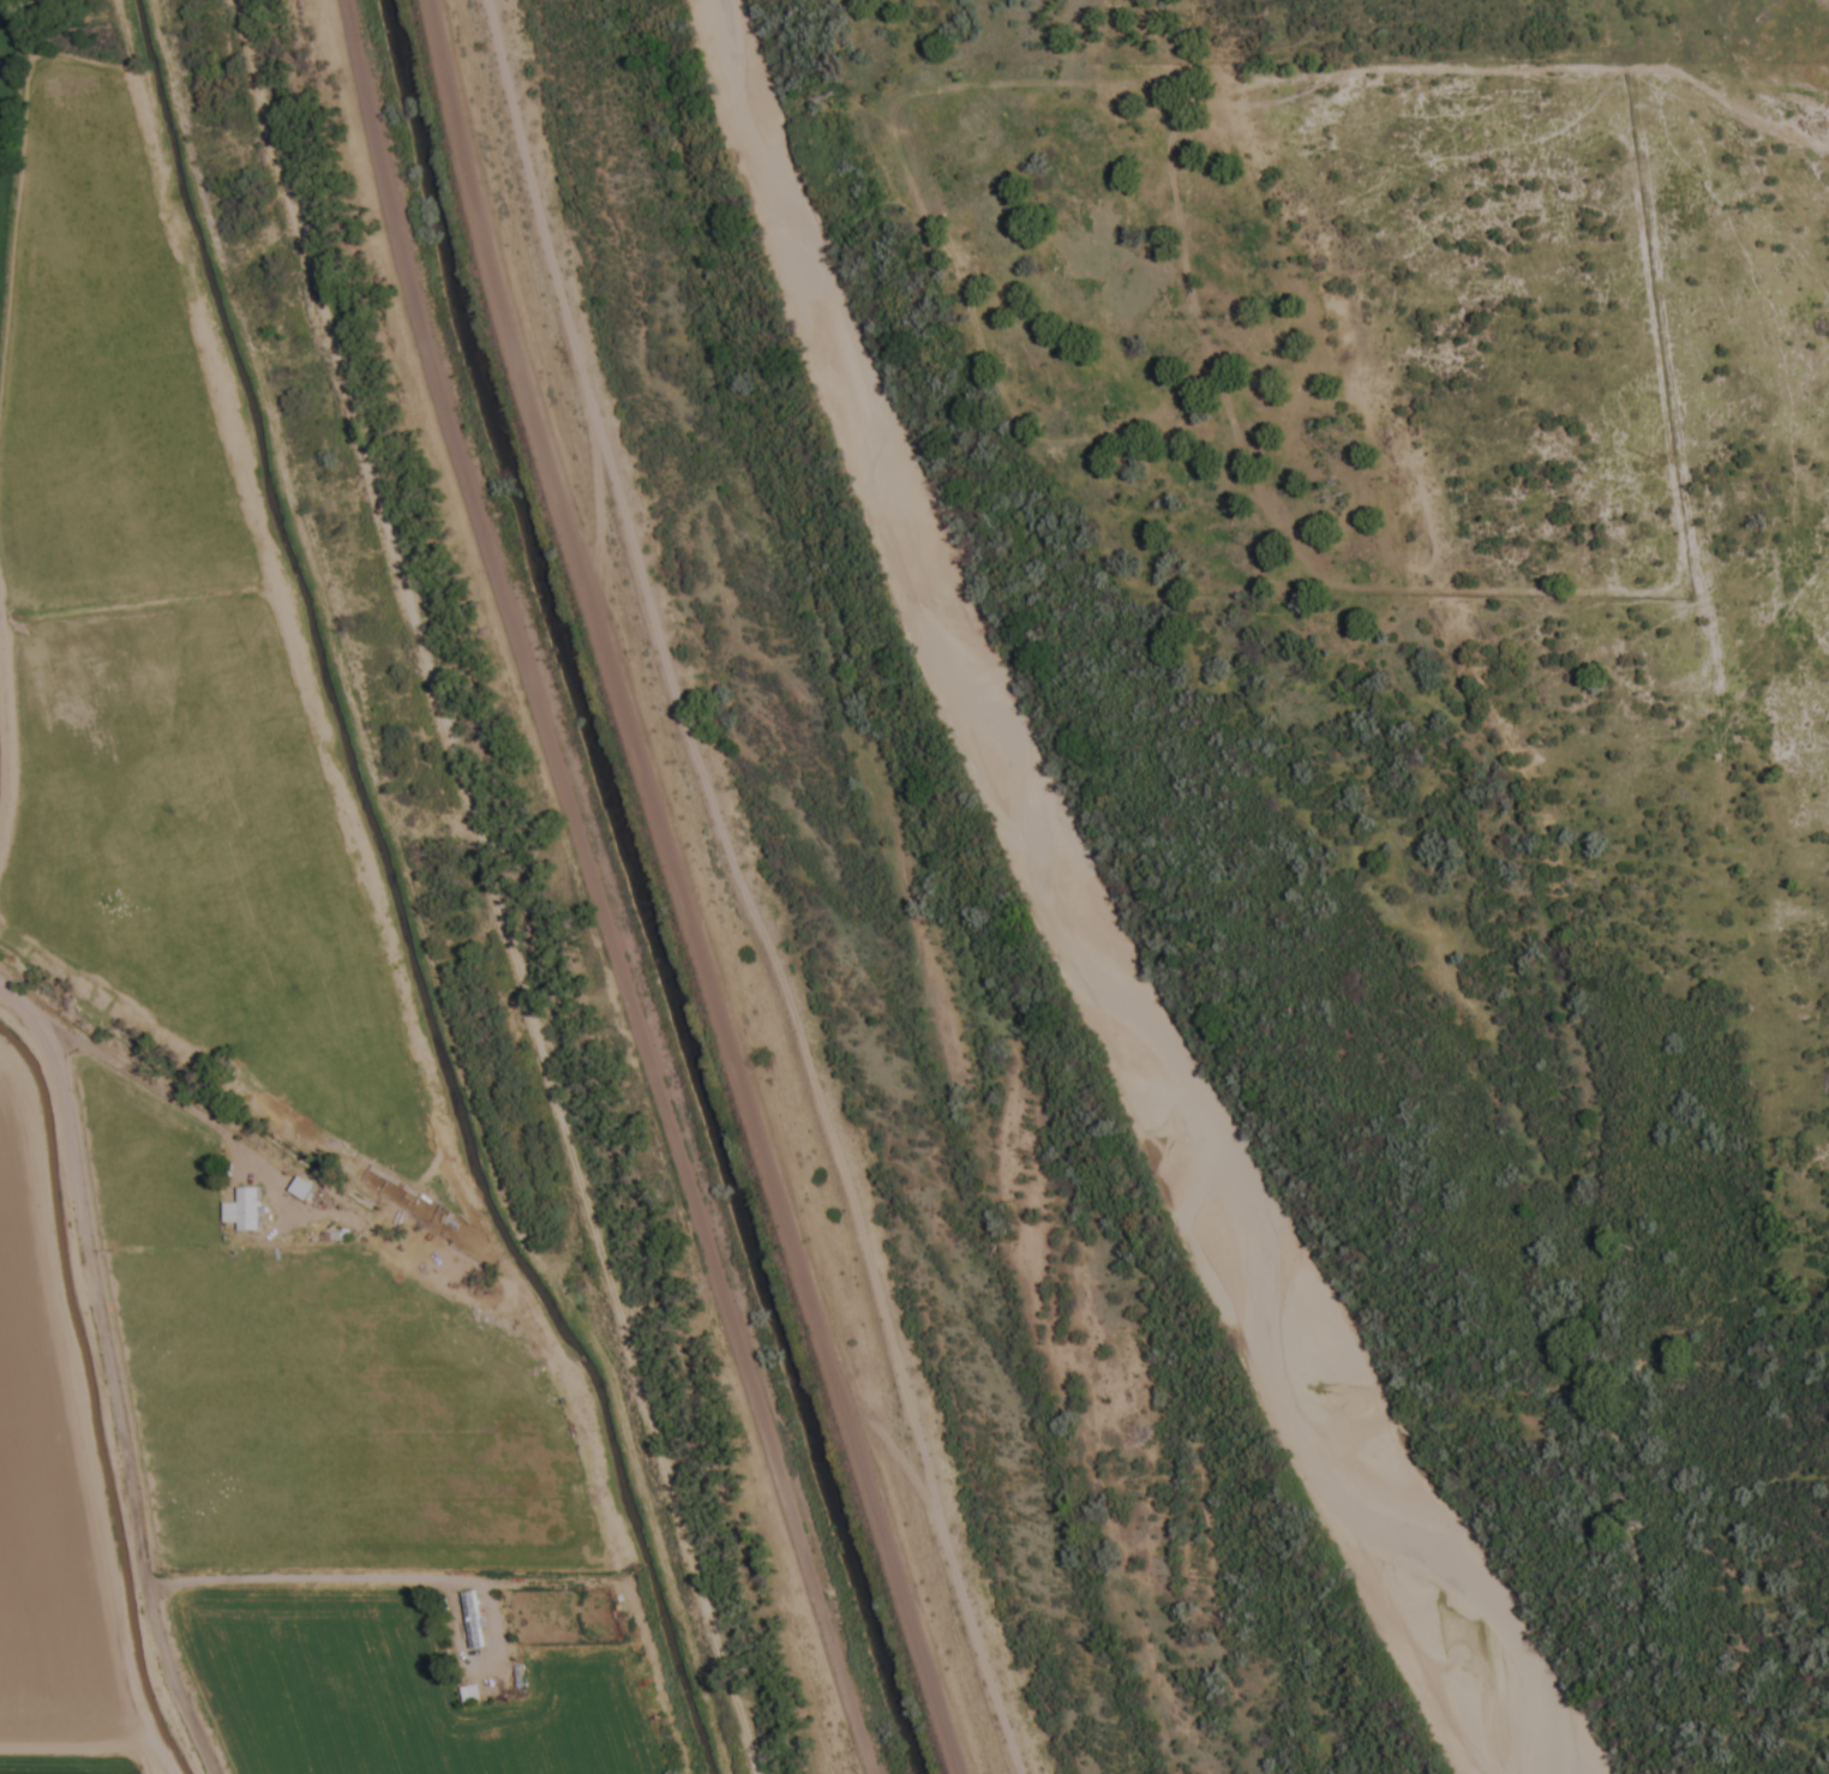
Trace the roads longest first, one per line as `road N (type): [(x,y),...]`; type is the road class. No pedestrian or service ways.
road 1 (residential): [(1003,1773),(936,1527),(912,1515),(808,1144),(758,1008),(530,187),(489,0)]

